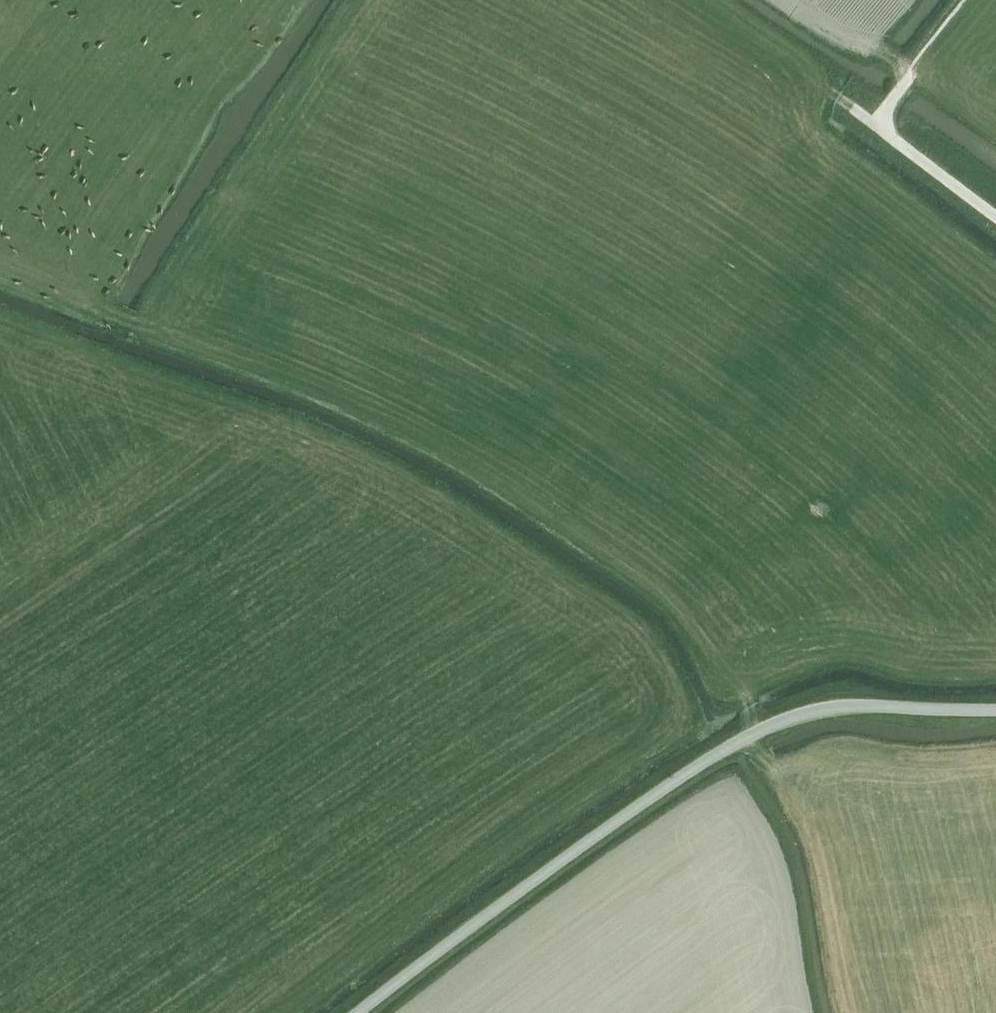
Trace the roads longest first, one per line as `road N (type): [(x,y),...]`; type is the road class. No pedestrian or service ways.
road 1 (unclassified): [(995,709),(836,704),(754,732),(661,789),(358,1012)]
road 2 (unclassified): [(995,217),(873,123),(911,68)]

